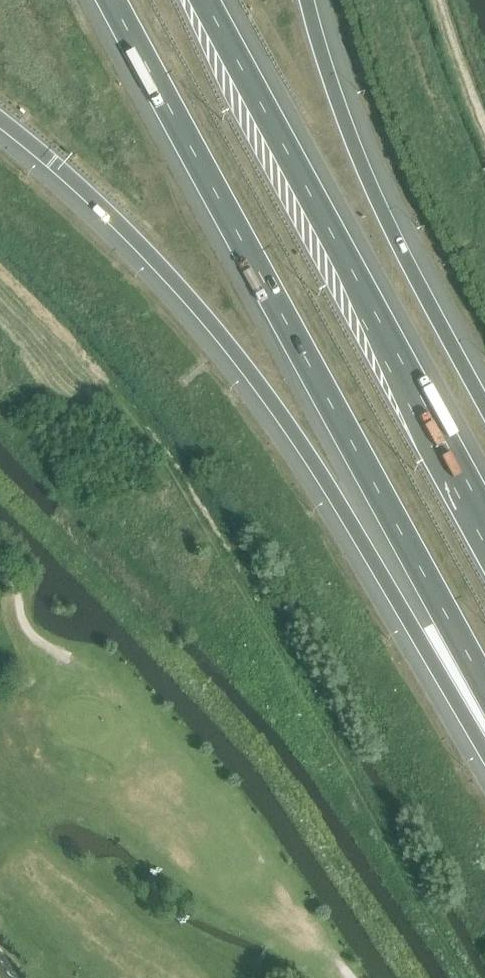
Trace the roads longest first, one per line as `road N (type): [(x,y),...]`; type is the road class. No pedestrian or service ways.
road 1 (track): [(0,282),(182,480),(470,977)]
road 2 (motorway): [(0,121),(112,215),(209,318),(297,438),(484,739)]
road 3 (motorway): [(111,0),(484,690)]
road 4 (motorway): [(484,521),(209,0)]
road 5 (motorway): [(484,404),(360,164),(309,0)]

